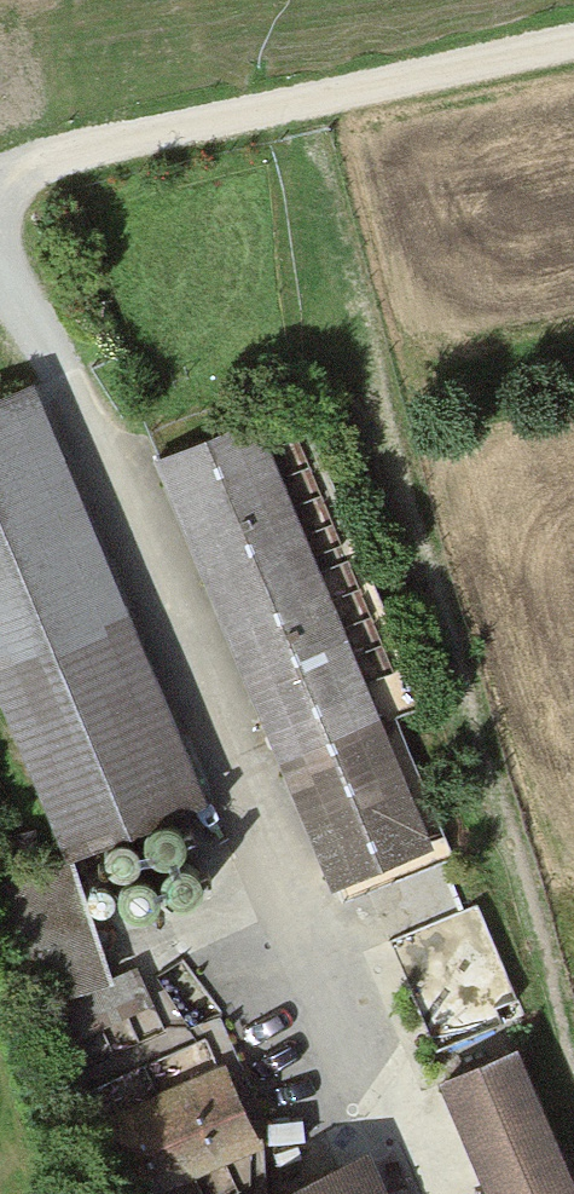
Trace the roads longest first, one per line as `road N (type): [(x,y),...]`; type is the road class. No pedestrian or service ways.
road 1 (track): [(0,298),(133,491),(373,1111)]
road 2 (track): [(0,184),(573,36)]

